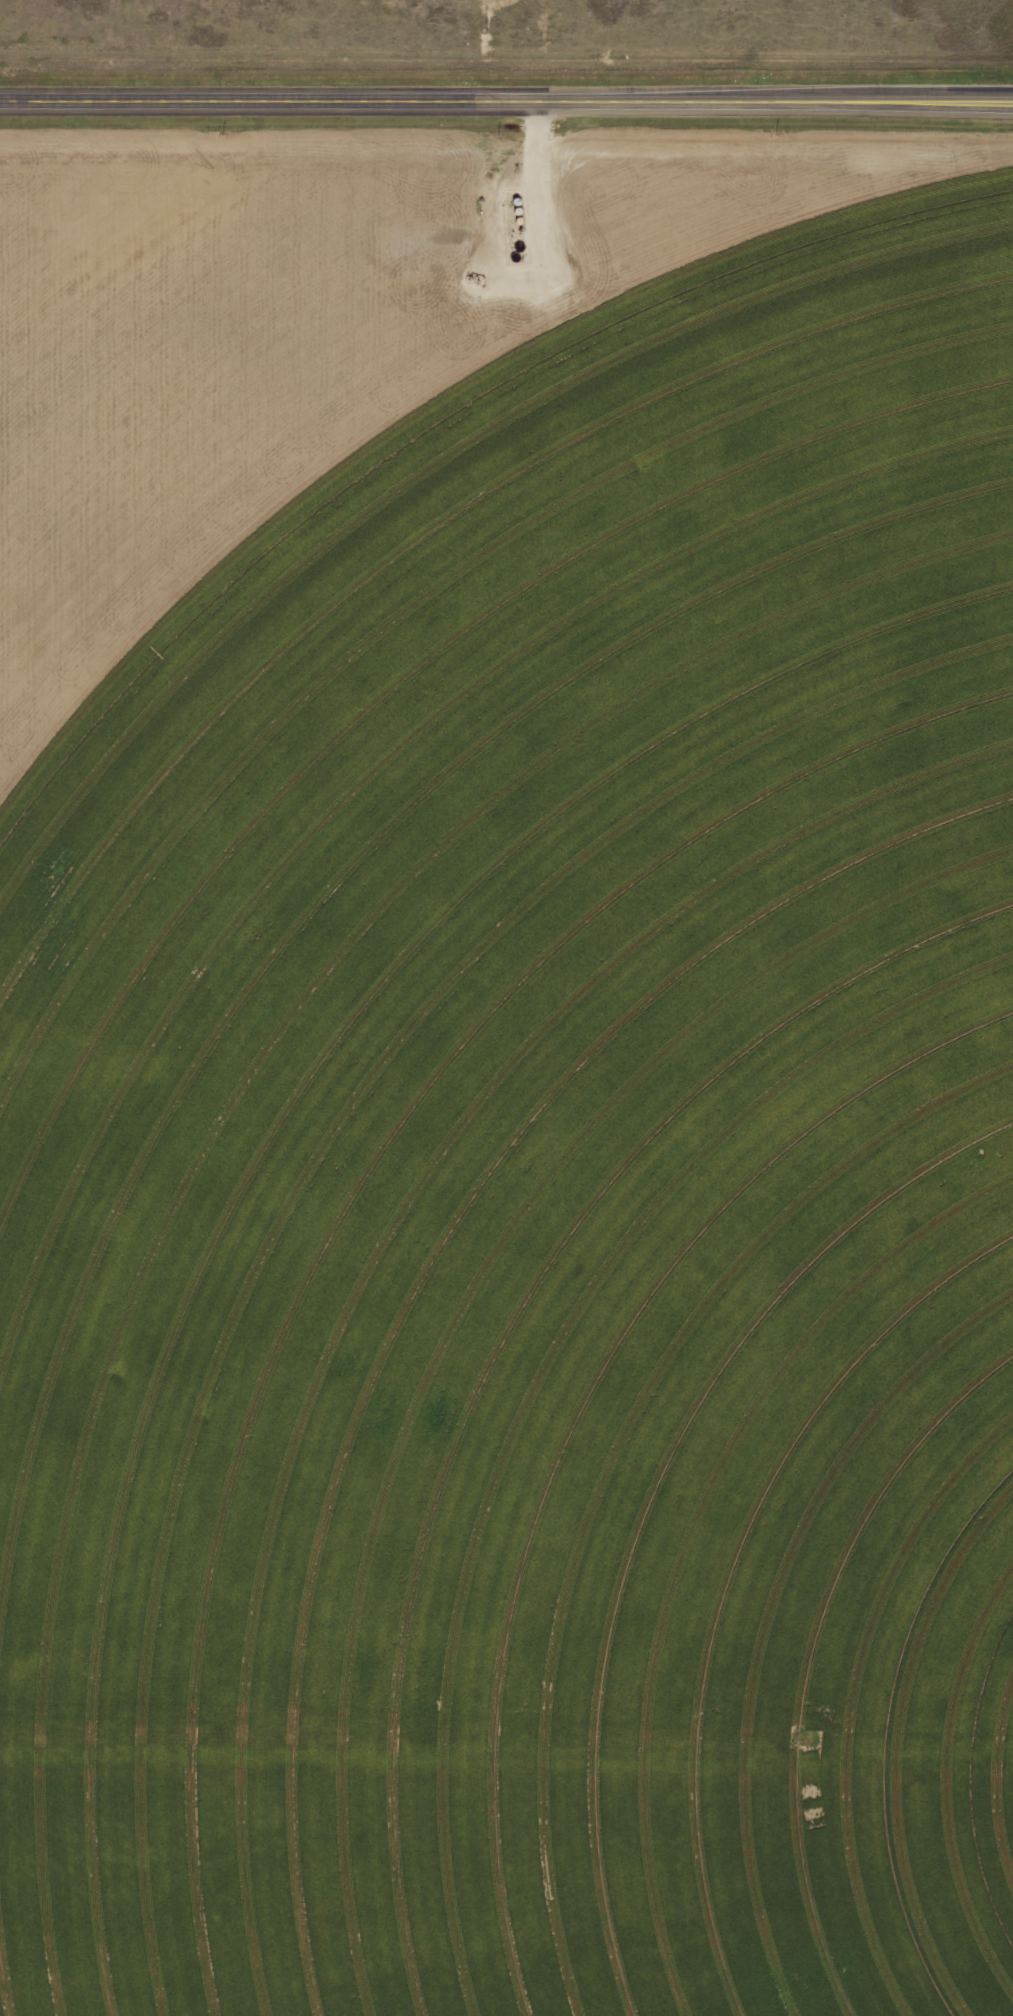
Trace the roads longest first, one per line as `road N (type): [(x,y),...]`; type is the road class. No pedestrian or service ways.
road 1 (secondary): [(0,94),(1012,100)]

